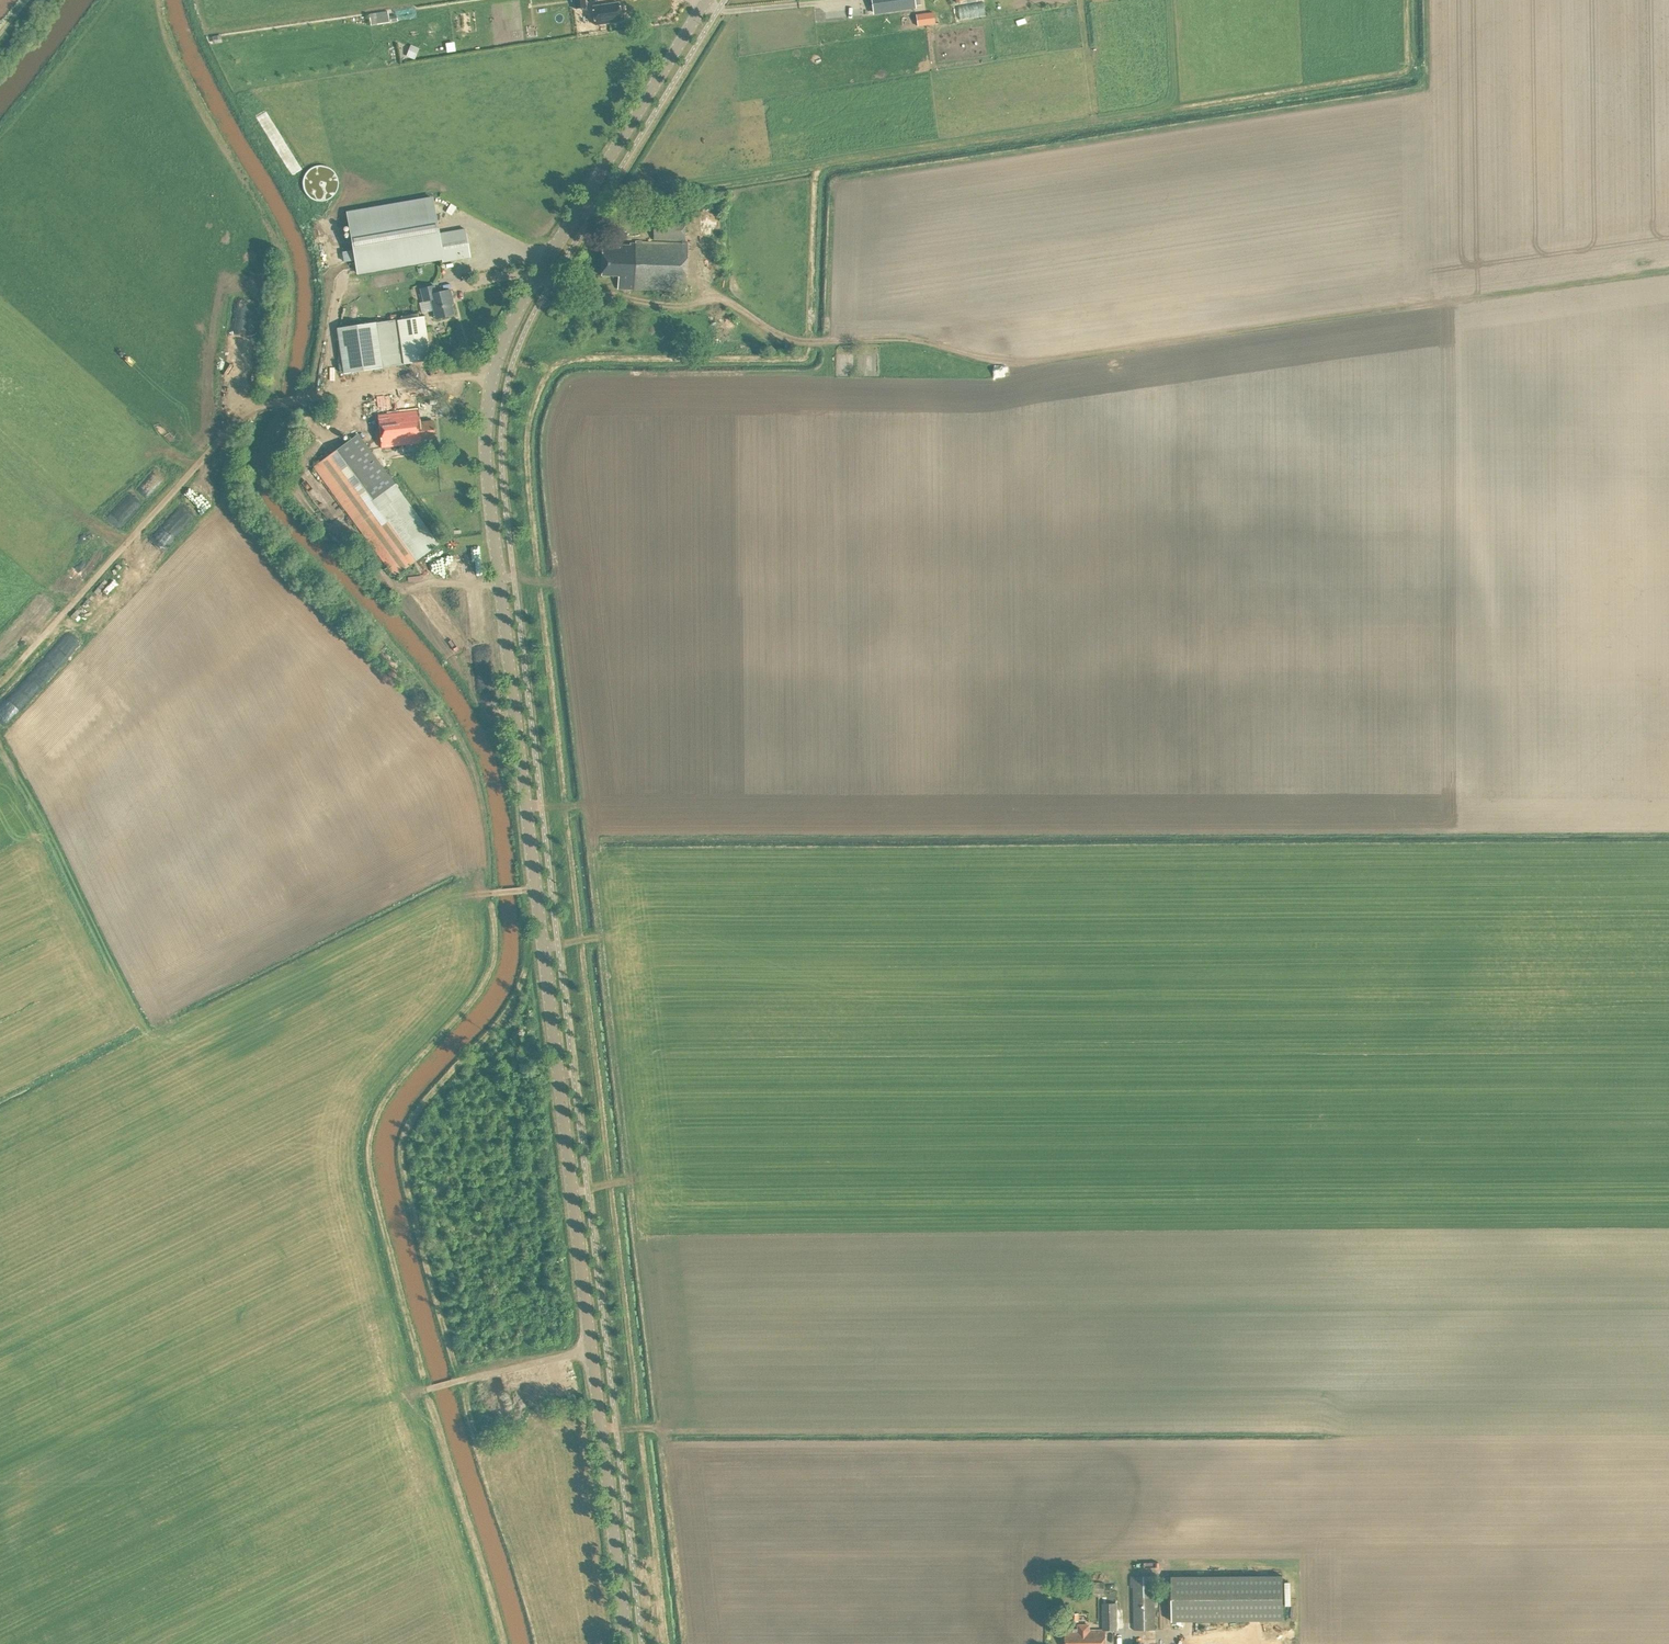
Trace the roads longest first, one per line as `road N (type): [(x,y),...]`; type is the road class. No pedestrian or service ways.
road 1 (secondary): [(628,1643),(488,490),(486,425),(510,327),(709,0)]

